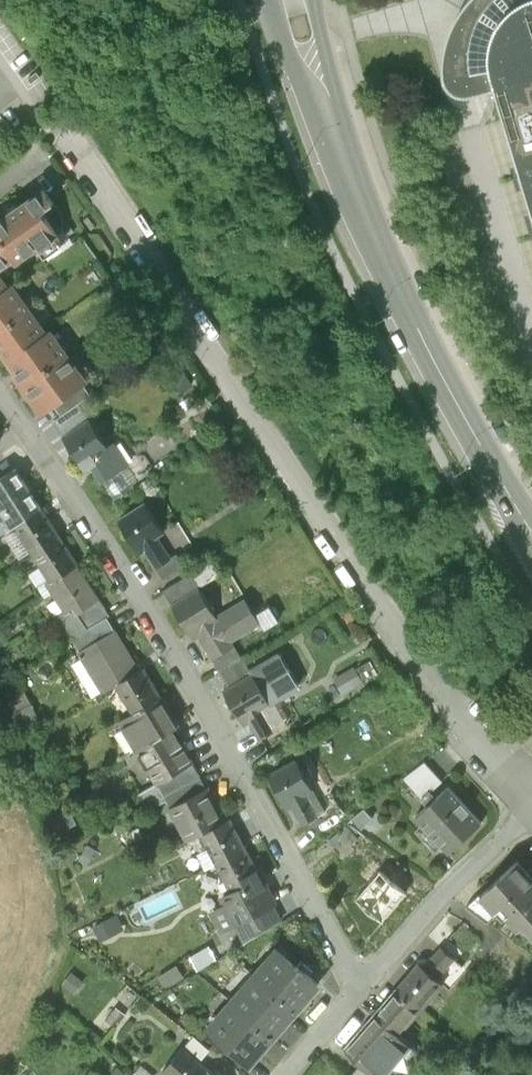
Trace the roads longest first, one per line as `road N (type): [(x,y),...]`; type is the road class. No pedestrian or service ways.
road 1 (residential): [(65,138),(441,695),(531,811)]
road 2 (residential): [(364,986),(146,613),(0,397)]
road 3 (tertiary): [(328,106),(385,264),(531,535)]
road 4 (residential): [(531,811),(364,986)]
road 5 (tertiary): [(272,0),(291,62),(328,106)]

